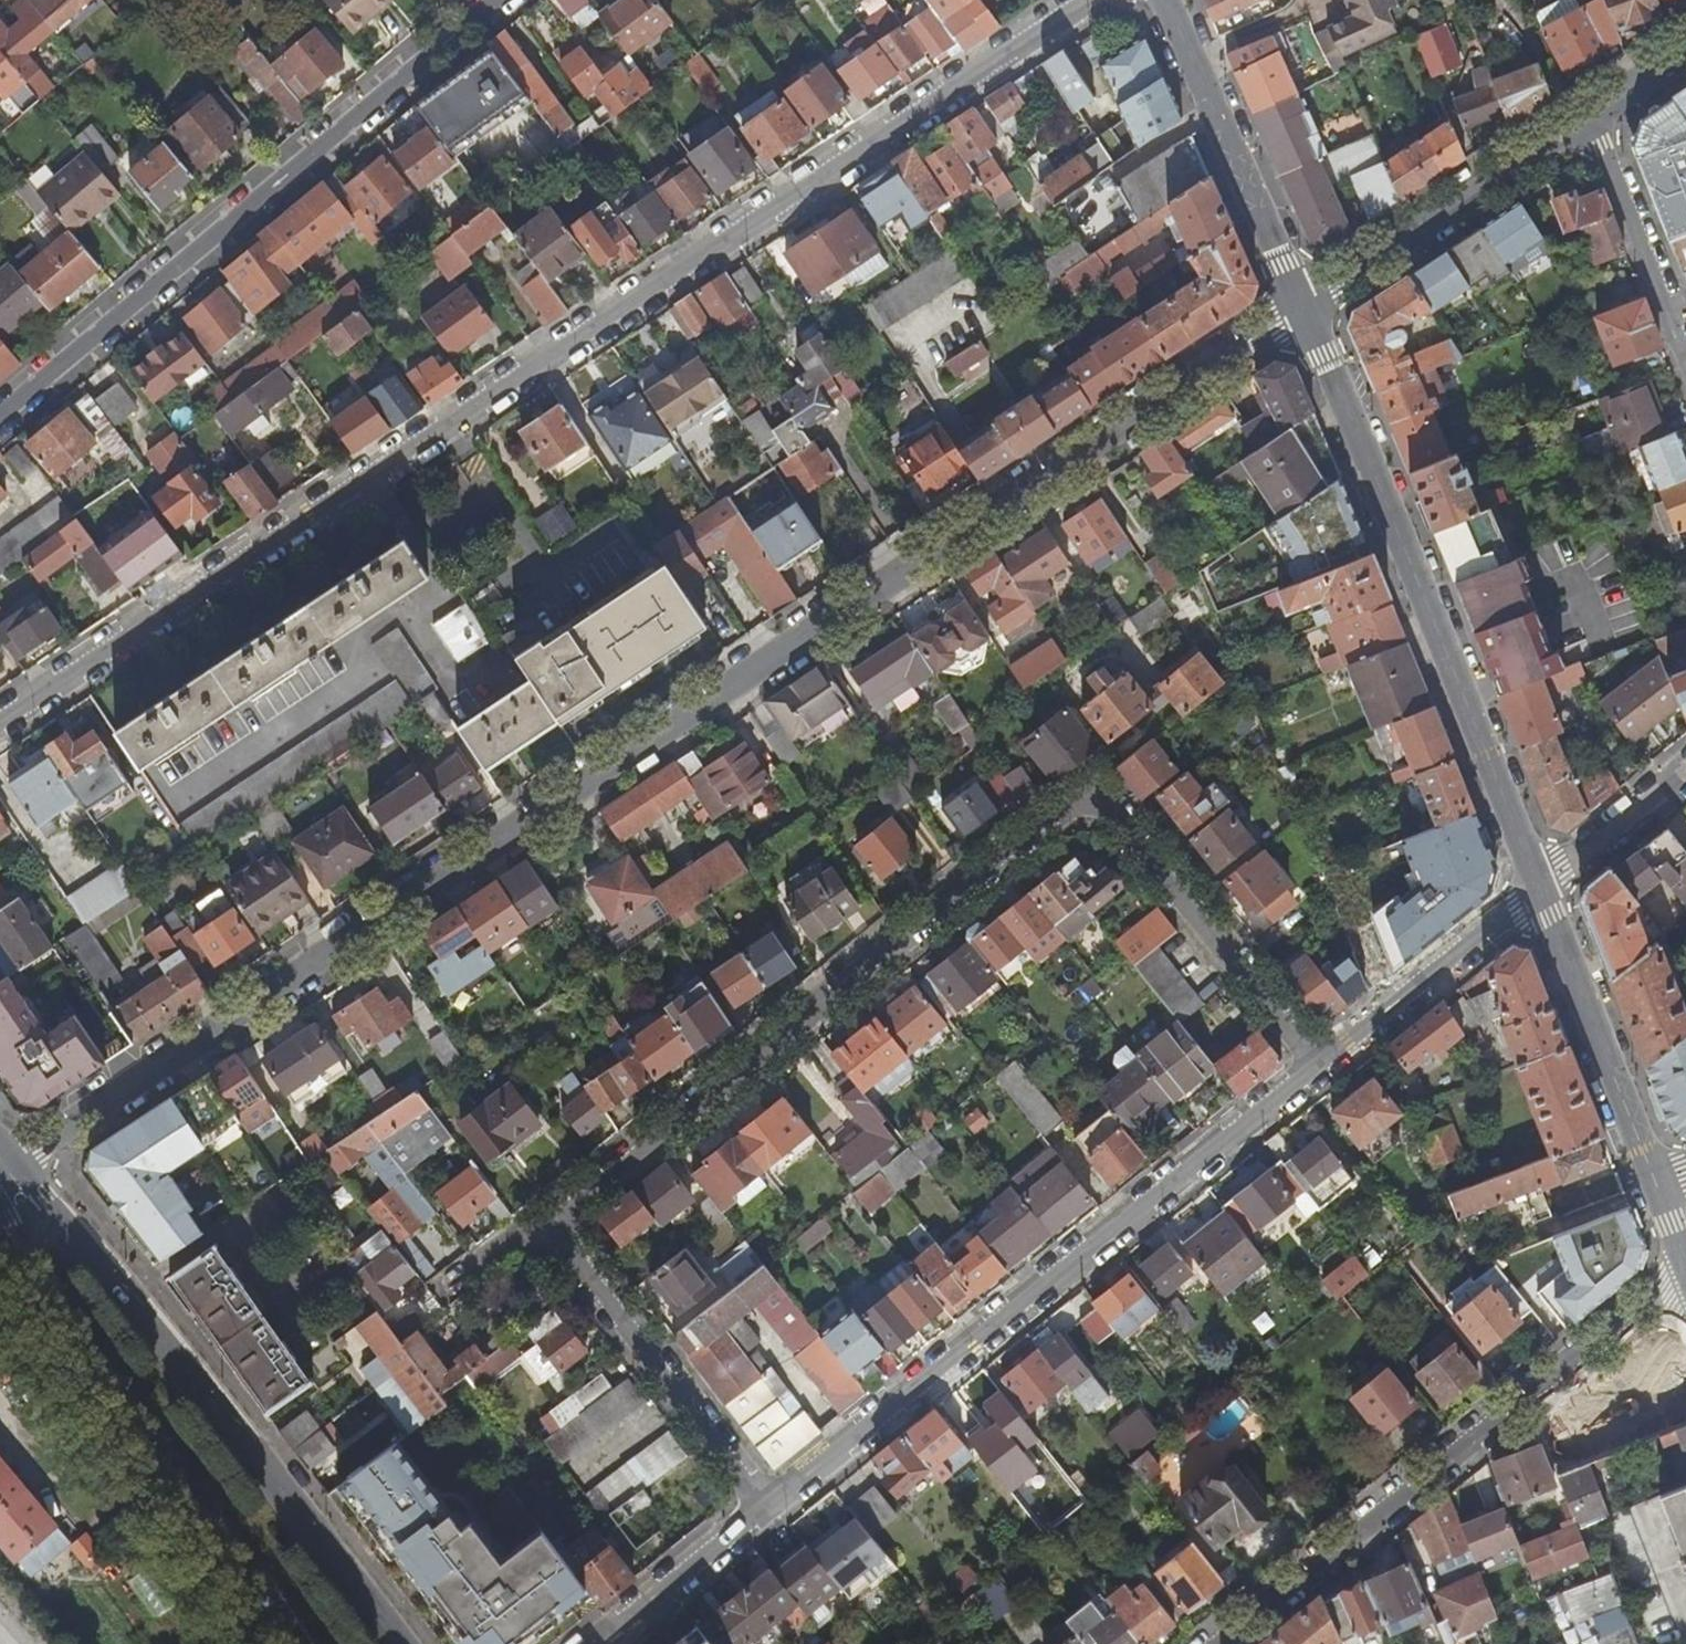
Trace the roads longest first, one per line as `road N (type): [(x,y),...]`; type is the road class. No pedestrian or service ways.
road 1 (residential): [(3,1171),(1303,304)]
road 2 (residential): [(1318,1064),(1095,786),(544,1215),(759,1504)]
road 3 (residential): [(0,724),(1092,0)]
road 4 (residential): [(1318,1064),(759,1504)]
road 5 (residential): [(493,0),(0,410)]
road 6 (tertiary): [(1543,890),(1303,304)]
road 7 (secondary): [(400,1643),(257,1453),(44,1196),(3,1171)]
road 8 (residential): [(1220,1643),(1684,1269)]
road 9 (secondary): [(3,1171),(4,1223),(78,1346),(306,1643)]
road 10 (residential): [(1303,304),(1590,115)]
road 11 (tertiary): [(1303,304),(1167,0)]
road 12 (tertiary): [(1653,1184),(1543,890)]
road 13 (residential): [(1543,890),(1318,1064)]
road 14 (residential): [(1590,115),(1685,359)]
road 15 (residential): [(759,1504),(591,1643)]
road 16 (residential): [(1685,770),(1543,890)]

